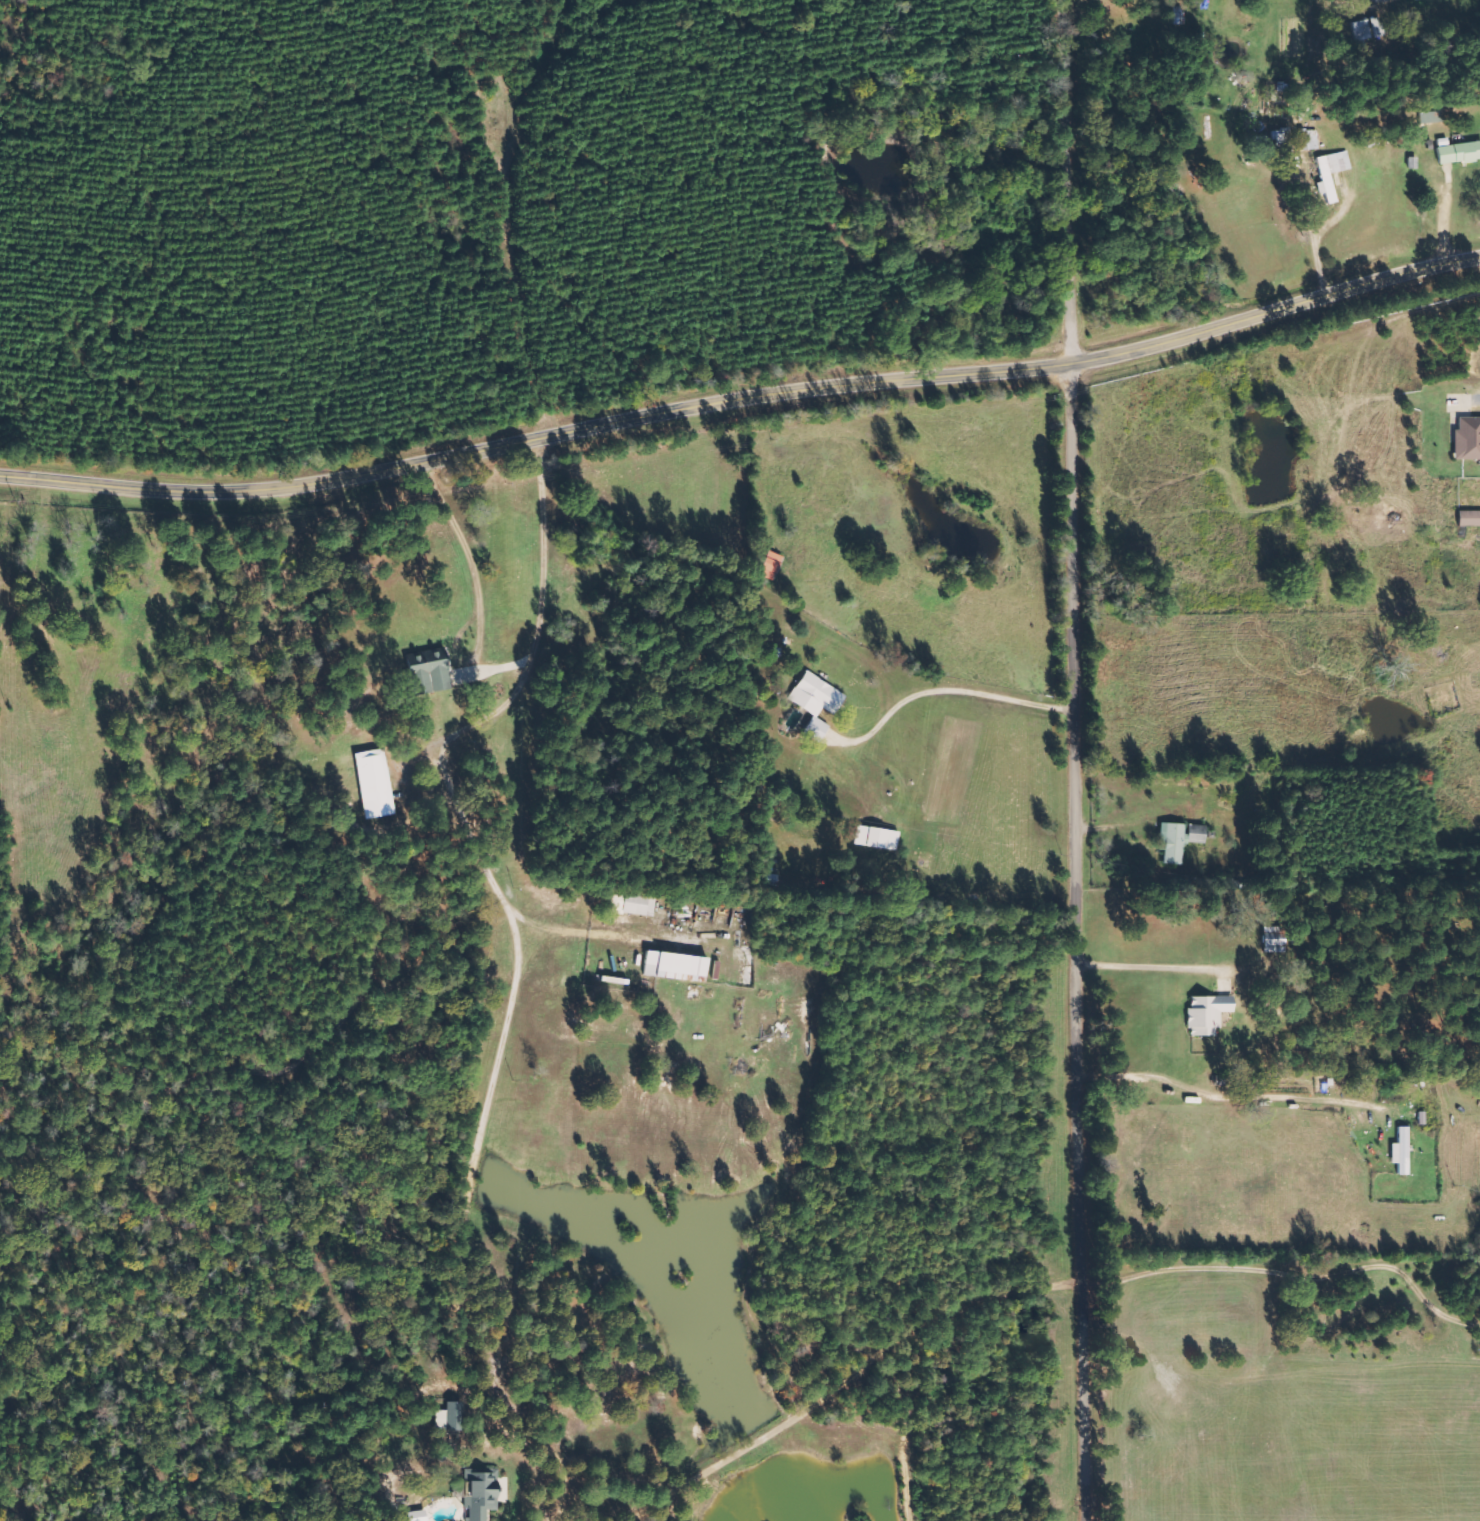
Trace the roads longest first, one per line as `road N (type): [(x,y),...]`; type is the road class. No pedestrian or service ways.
road 1 (residential): [(1096,1520),(1074,366),(1079,0)]
road 2 (tertiary): [(0,475),(212,492),(341,480),(727,400),(1074,366),(1479,256)]

